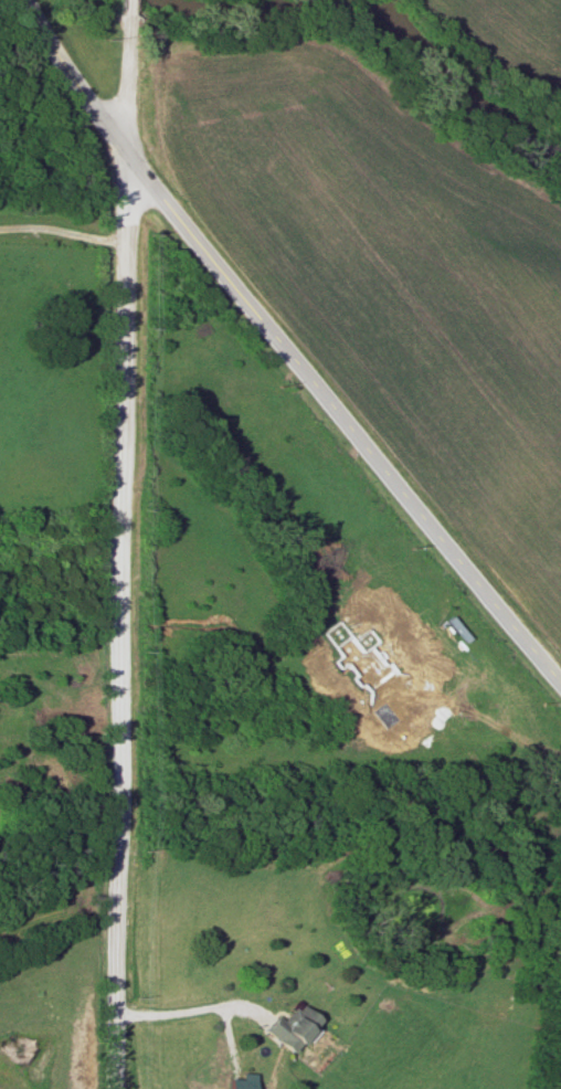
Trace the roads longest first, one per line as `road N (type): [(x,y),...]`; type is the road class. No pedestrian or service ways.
road 1 (residential): [(124,1088),(118,18)]
road 2 (residential): [(560,684),(77,97),(40,43),(28,0)]

